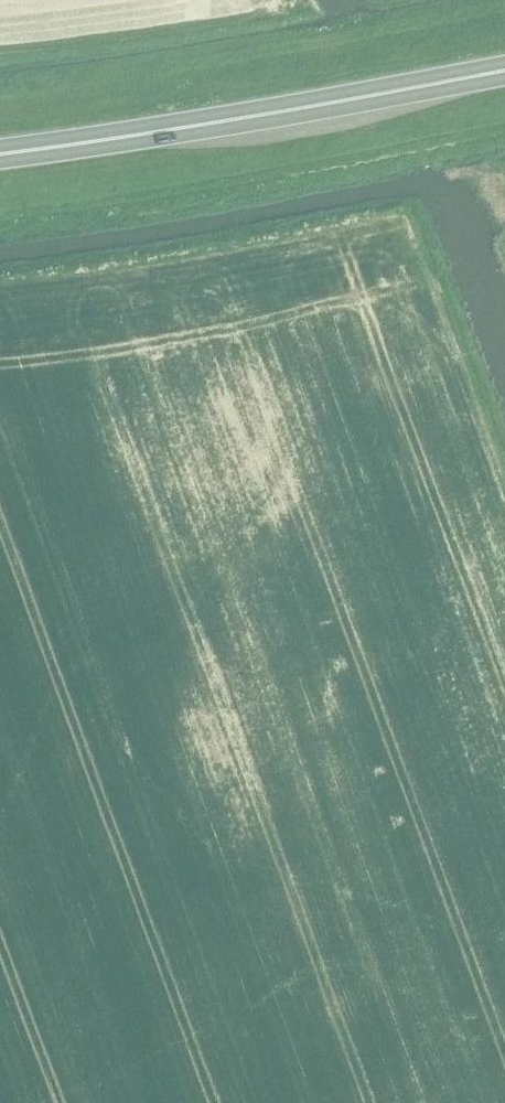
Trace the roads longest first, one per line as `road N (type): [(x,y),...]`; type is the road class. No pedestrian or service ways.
road 1 (trunk): [(0,151),(170,130),(504,70)]

